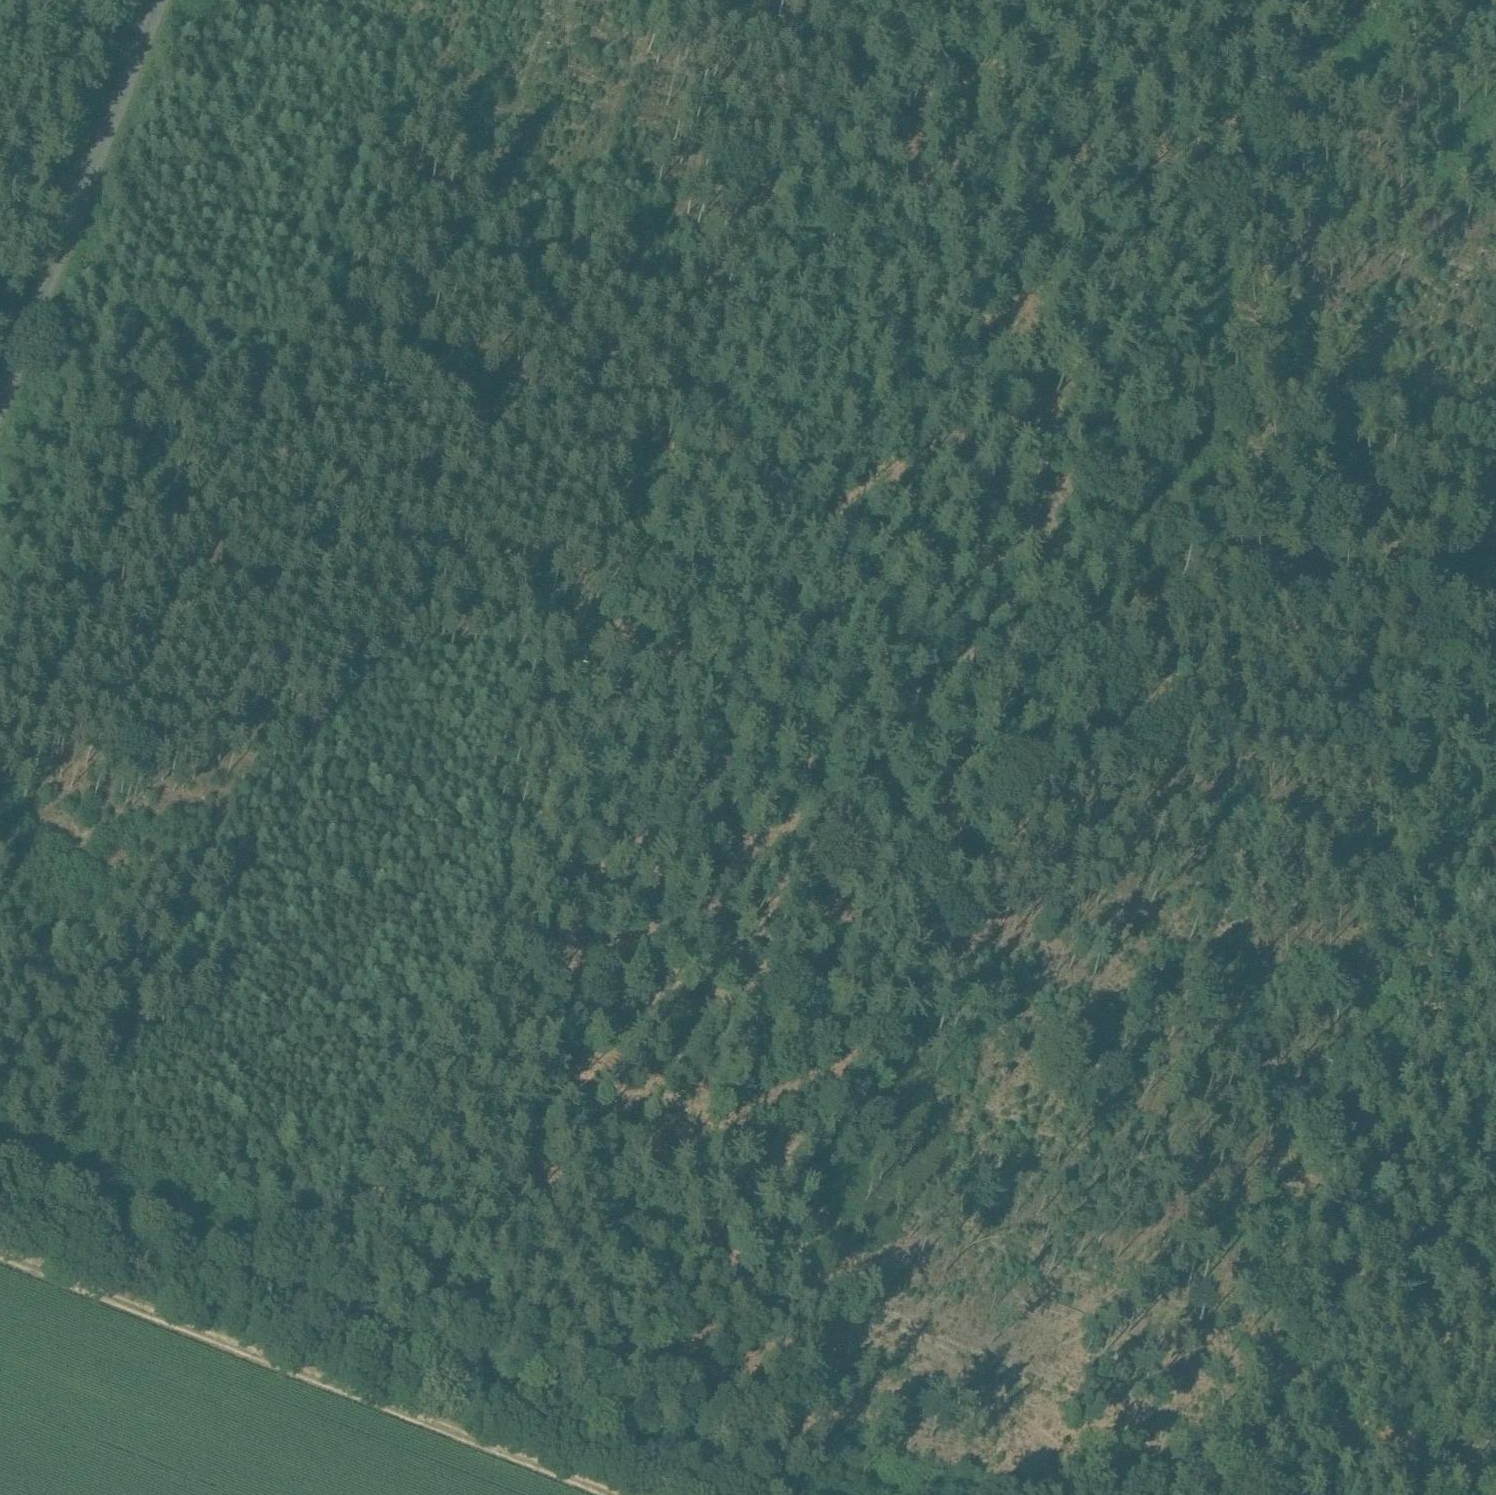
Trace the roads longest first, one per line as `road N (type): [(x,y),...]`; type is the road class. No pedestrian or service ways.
road 1 (track): [(1200,1494),(1495,737)]
road 2 (track): [(0,1251),(631,1494)]
road 3 (unclassified): [(0,404),(160,0)]

